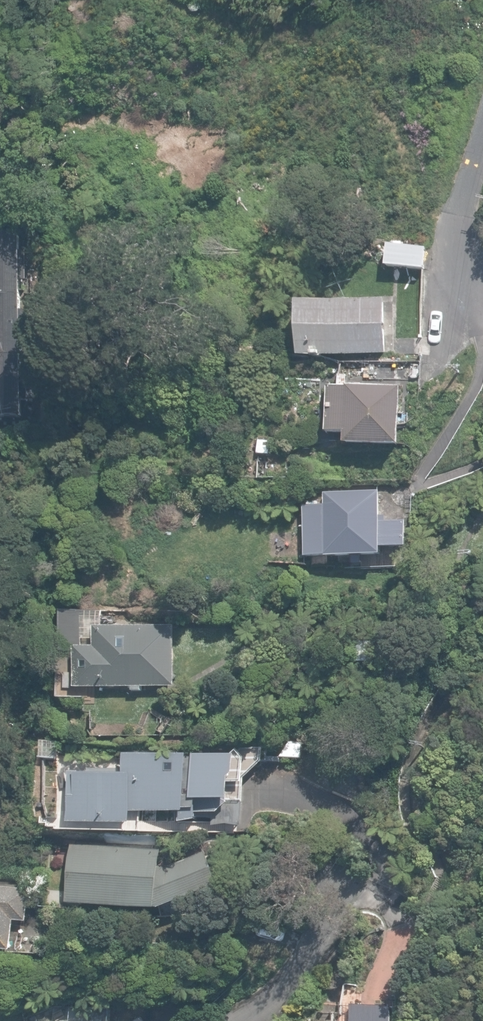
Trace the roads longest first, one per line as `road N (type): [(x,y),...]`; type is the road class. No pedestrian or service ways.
road 1 (residential): [(393,925),(390,909),(347,901),(303,968),(241,1020)]
road 2 (residential): [(450,311),(460,225),(482,143)]

